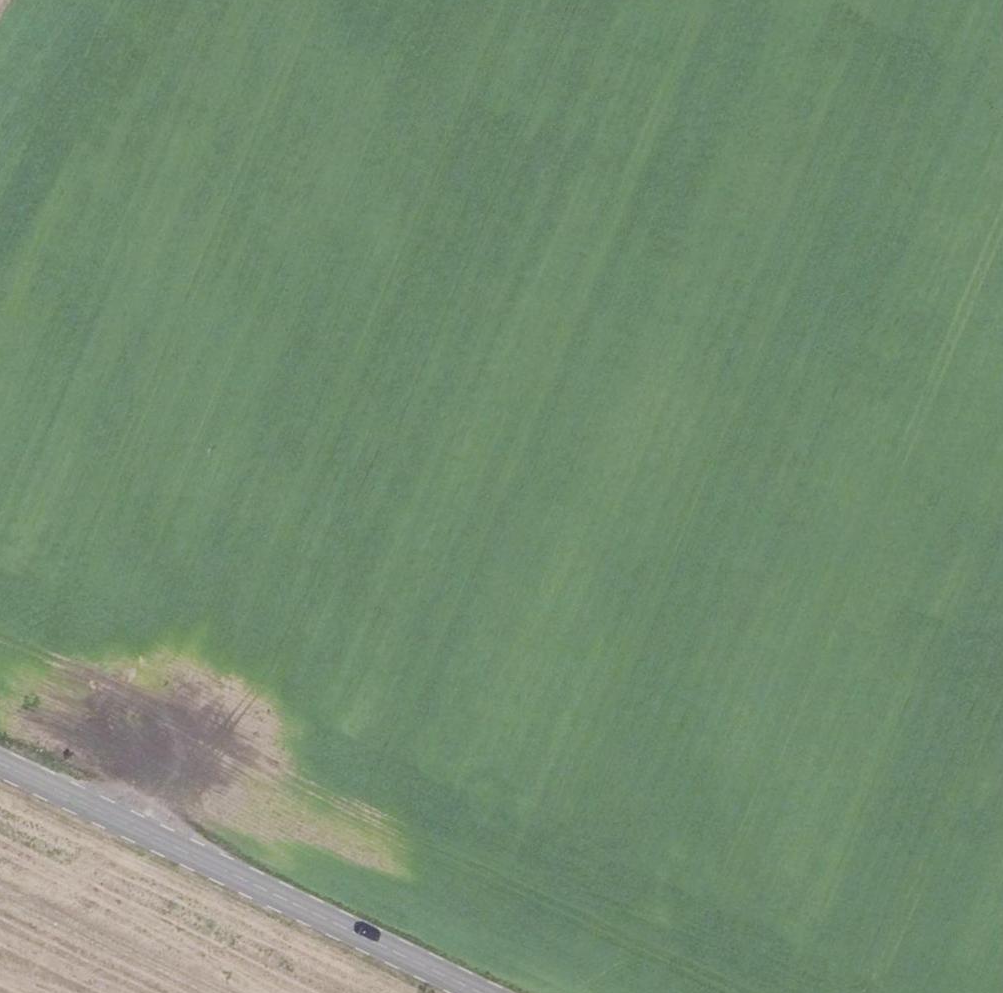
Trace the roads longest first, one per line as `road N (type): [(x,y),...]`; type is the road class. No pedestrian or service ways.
road 1 (tertiary): [(0,763),(483,992)]

